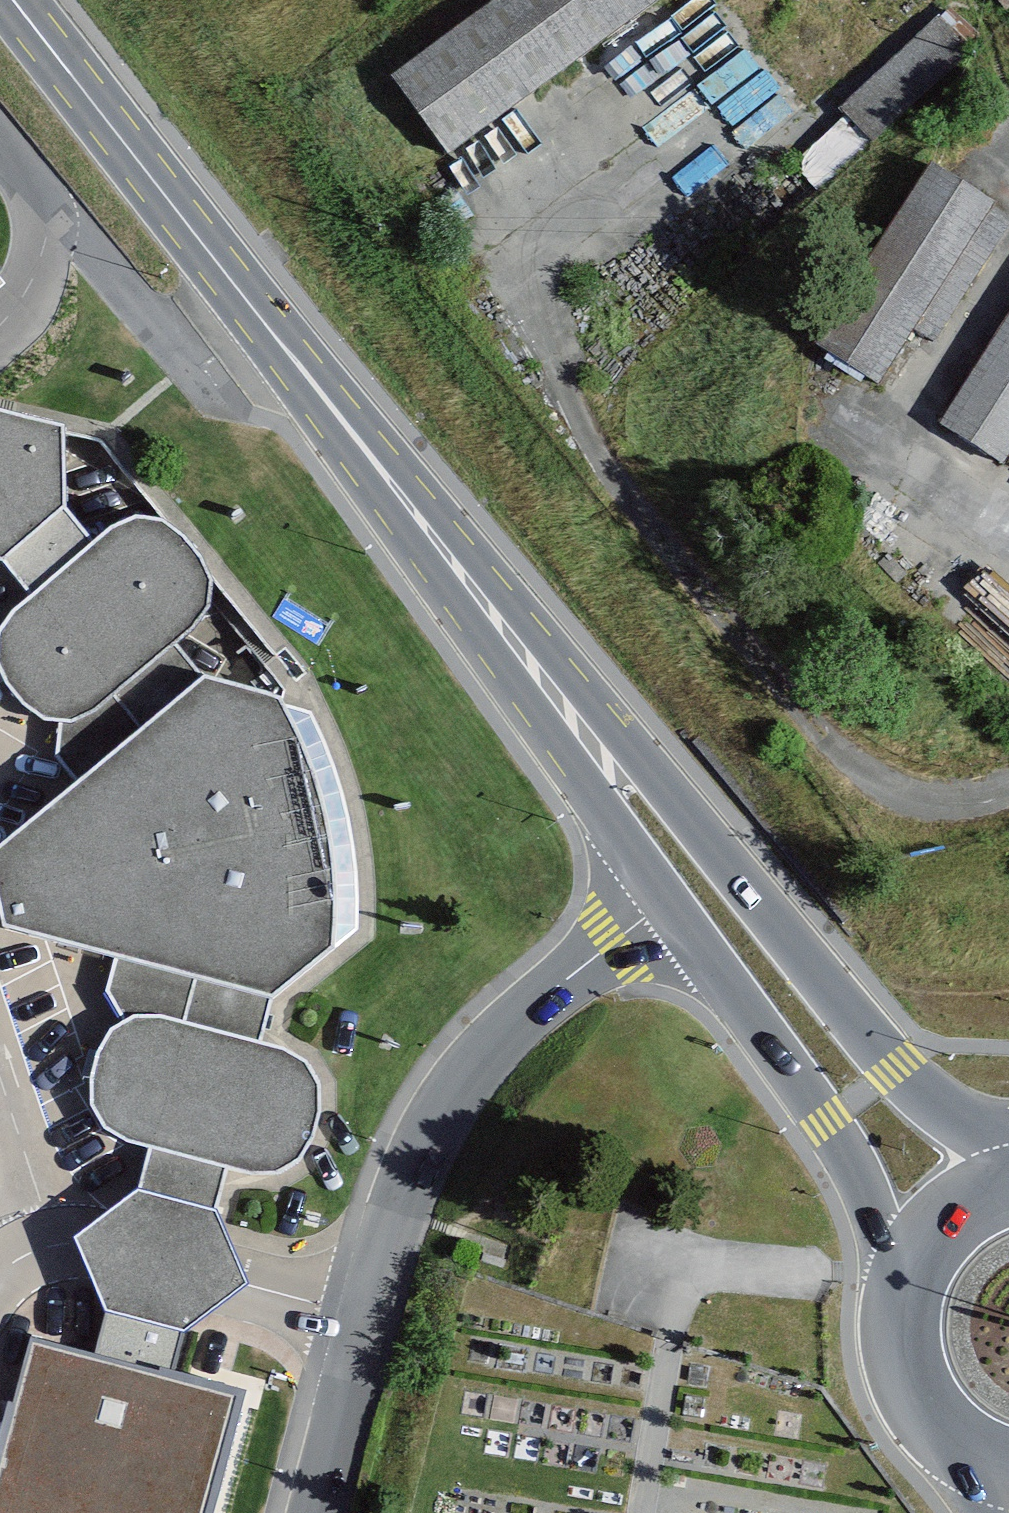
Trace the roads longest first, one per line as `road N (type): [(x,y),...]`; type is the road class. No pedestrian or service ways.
road 1 (primary): [(1008,1157),(897,1066),(316,416)]
road 2 (primary): [(316,416),(665,904)]
road 3 (unclassified): [(371,1331),(415,1158),(490,1052),(565,981),(665,904)]
road 4 (primary): [(316,416),(8,0)]
road 5 (primary): [(665,904),(818,1126),(903,1276)]
road 6 (residential): [(40,1222),(371,1331)]
road 7 (residential): [(49,211),(234,409)]
road 8 (primary): [(903,1276),(893,1327),(901,1378),(926,1423),(965,1458),(1008,1476)]
road 9 (unclassified): [(321,1512),(371,1331)]
road 10 (primary): [(1008,1186),(956,1208),(925,1238),(903,1276)]
road 11 (residential): [(49,211),(40,267),(0,324)]

